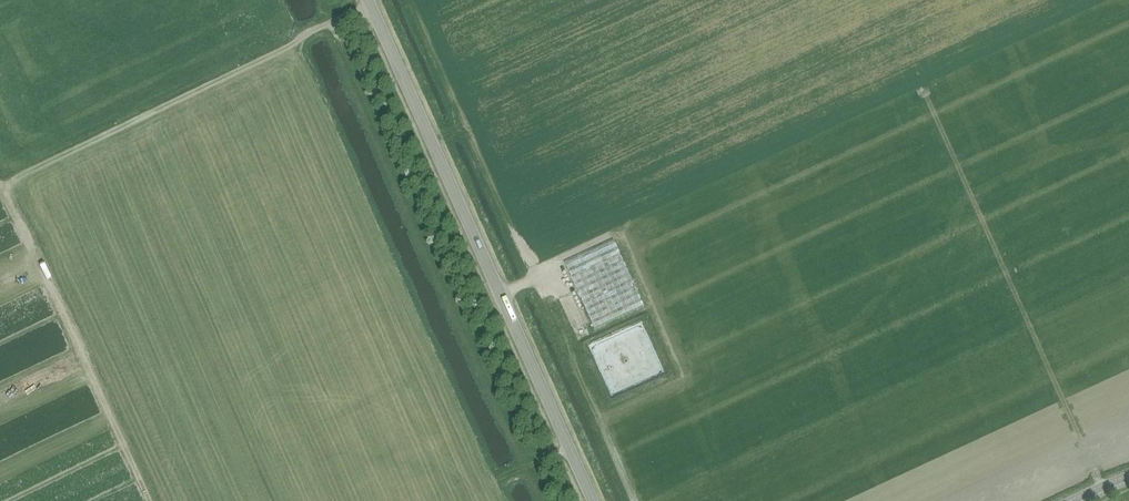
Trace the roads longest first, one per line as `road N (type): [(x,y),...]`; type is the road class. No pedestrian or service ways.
road 1 (unclassified): [(592,500),(368,0)]

